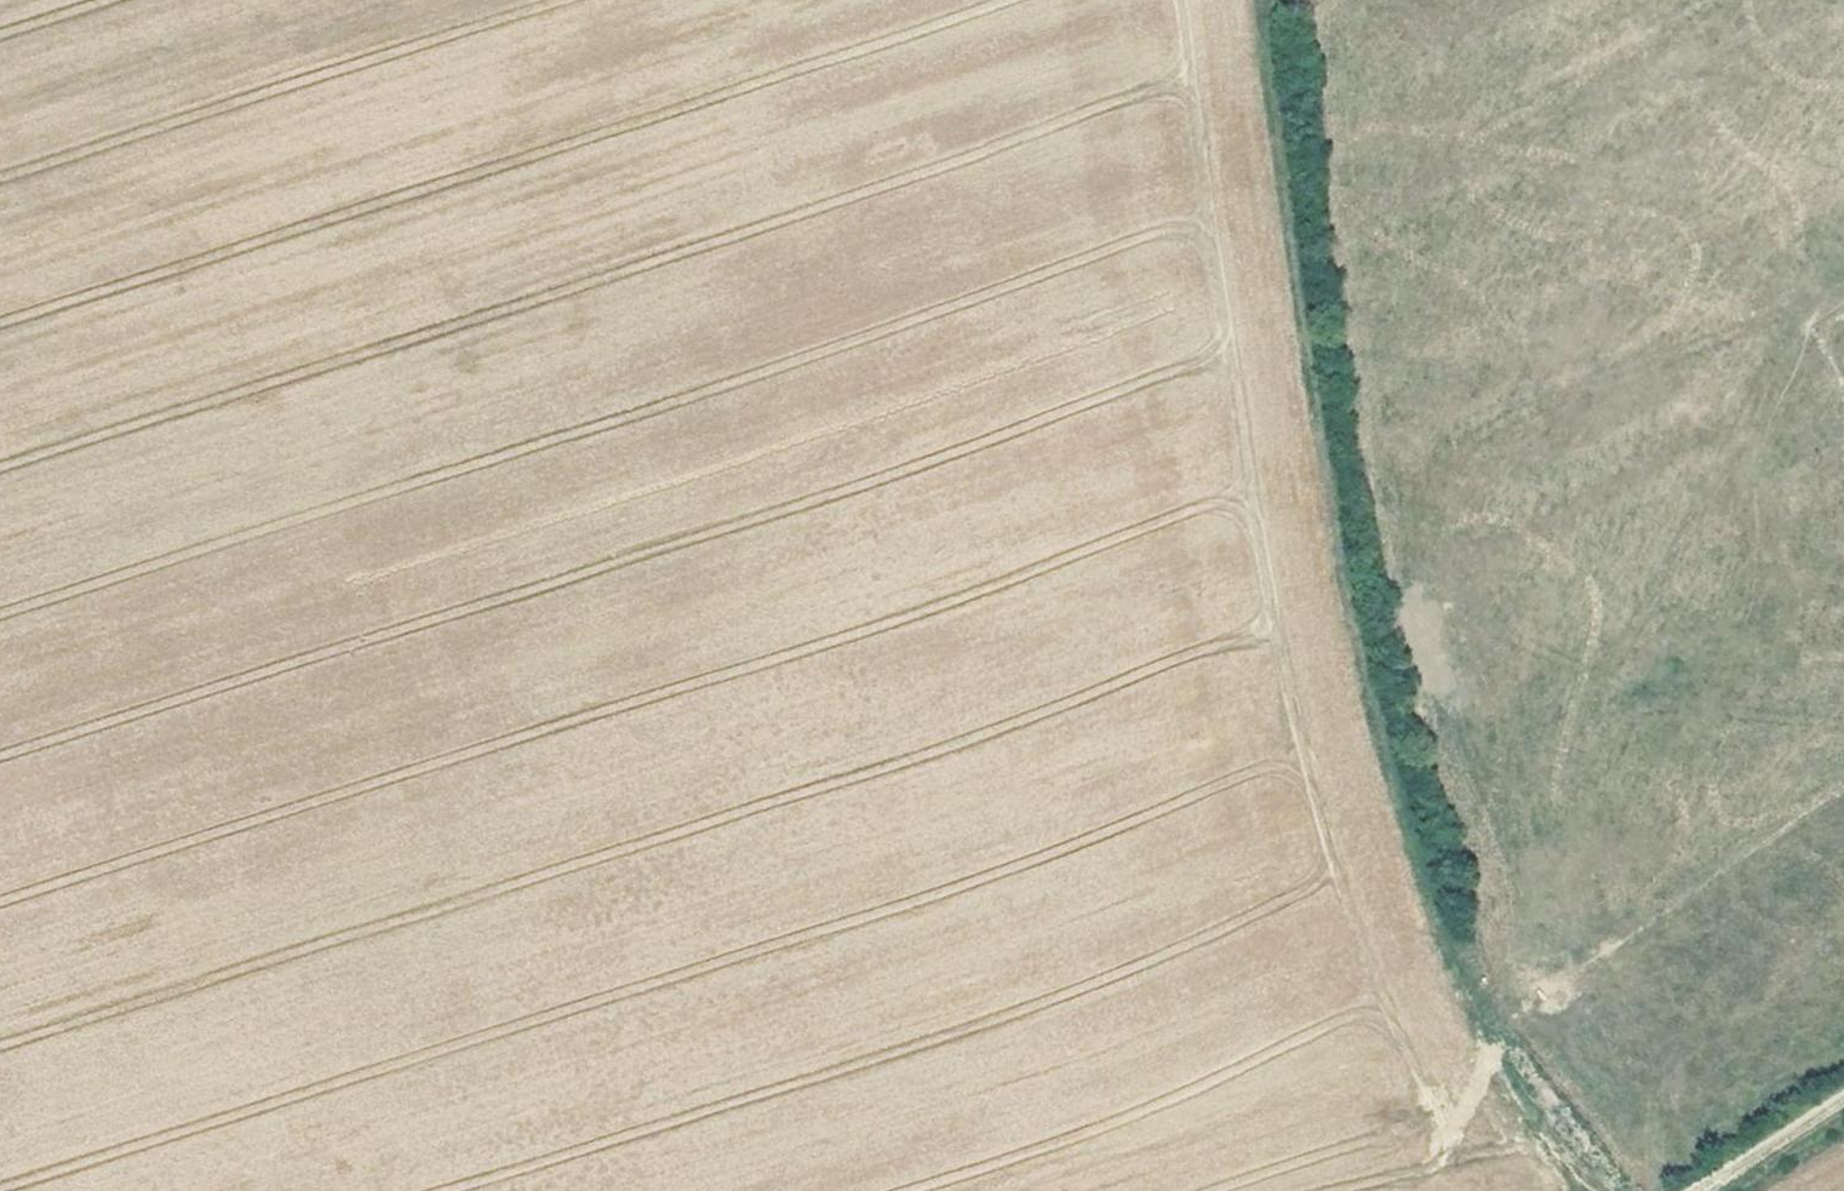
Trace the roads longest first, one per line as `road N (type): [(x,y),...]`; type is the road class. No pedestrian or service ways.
road 1 (track): [(1704,1190),(1843,1100)]

